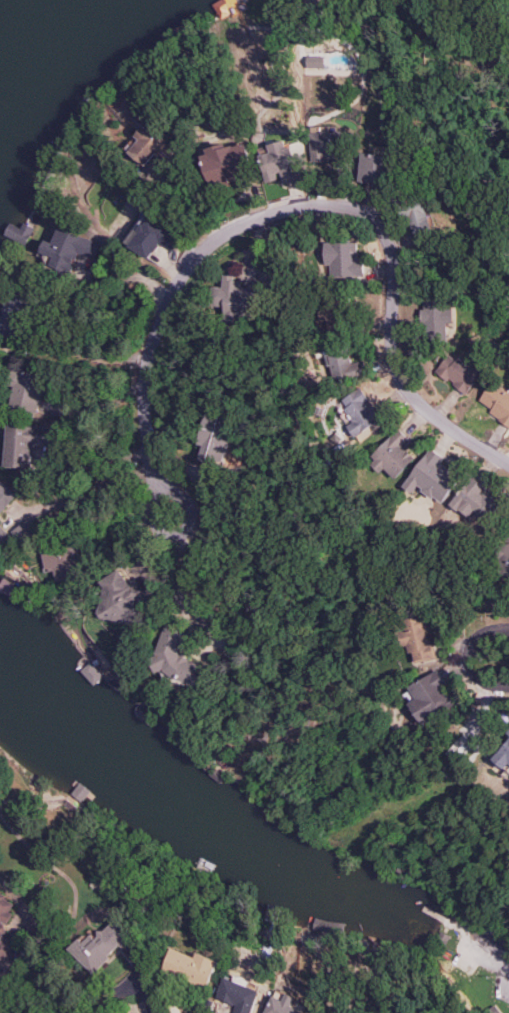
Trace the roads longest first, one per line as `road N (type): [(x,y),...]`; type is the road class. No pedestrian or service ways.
road 1 (residential): [(508,465),(405,384),(392,245),(376,216),(309,206),(257,219),(221,240),(168,300),(140,375),(156,478)]
road 2 (residential): [(156,478),(188,507),(179,534),(161,533),(150,516),(156,478)]

